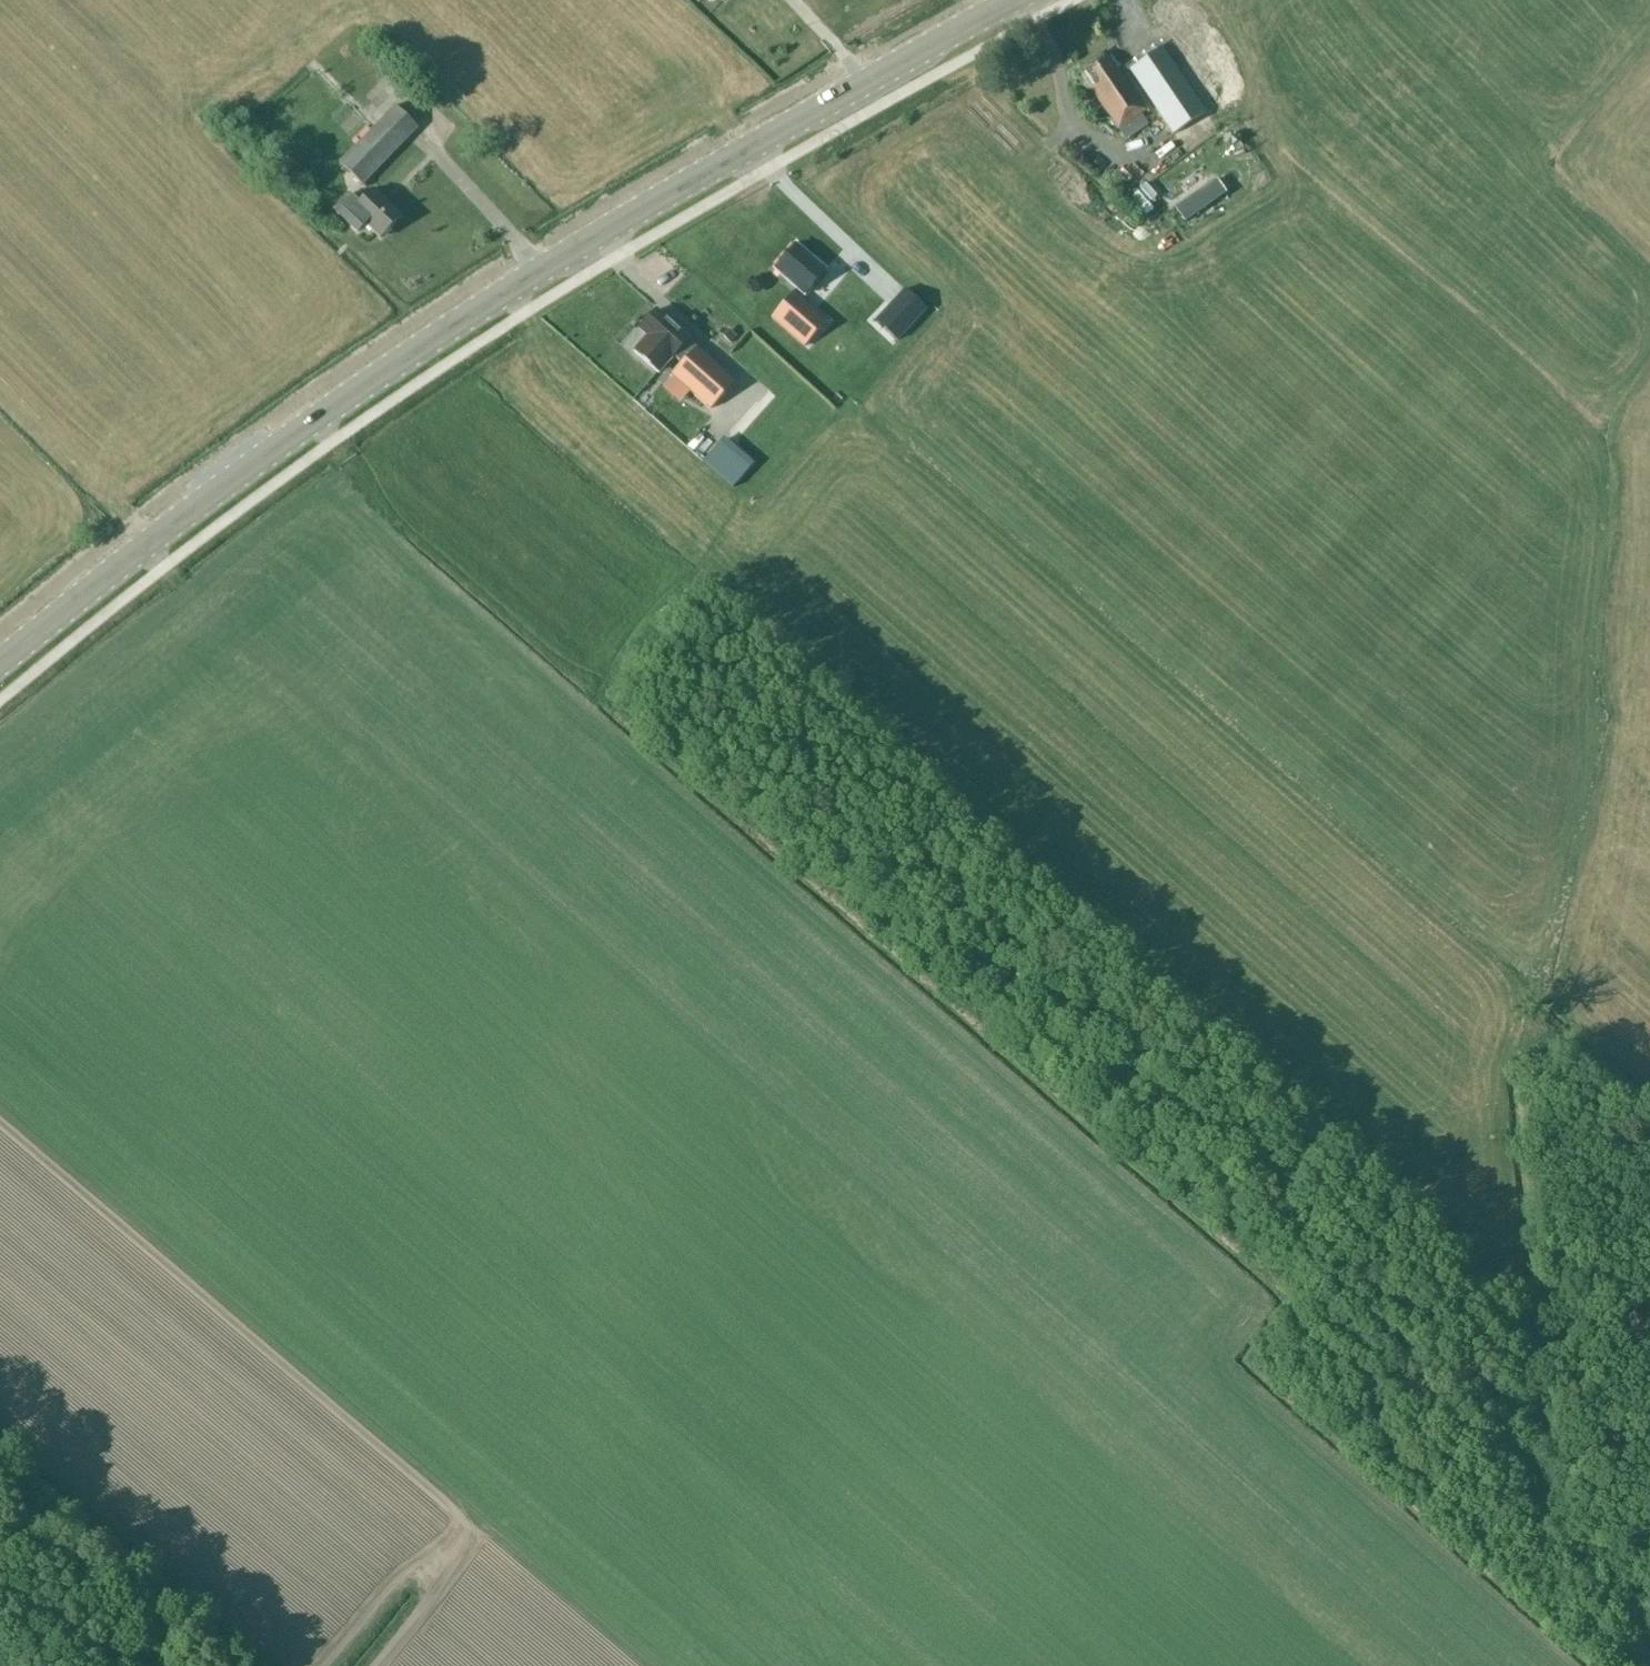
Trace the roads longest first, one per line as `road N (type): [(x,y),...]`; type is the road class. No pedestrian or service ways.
road 1 (tertiary): [(0,663),(190,512),(429,342),(613,225),(1013,0)]

